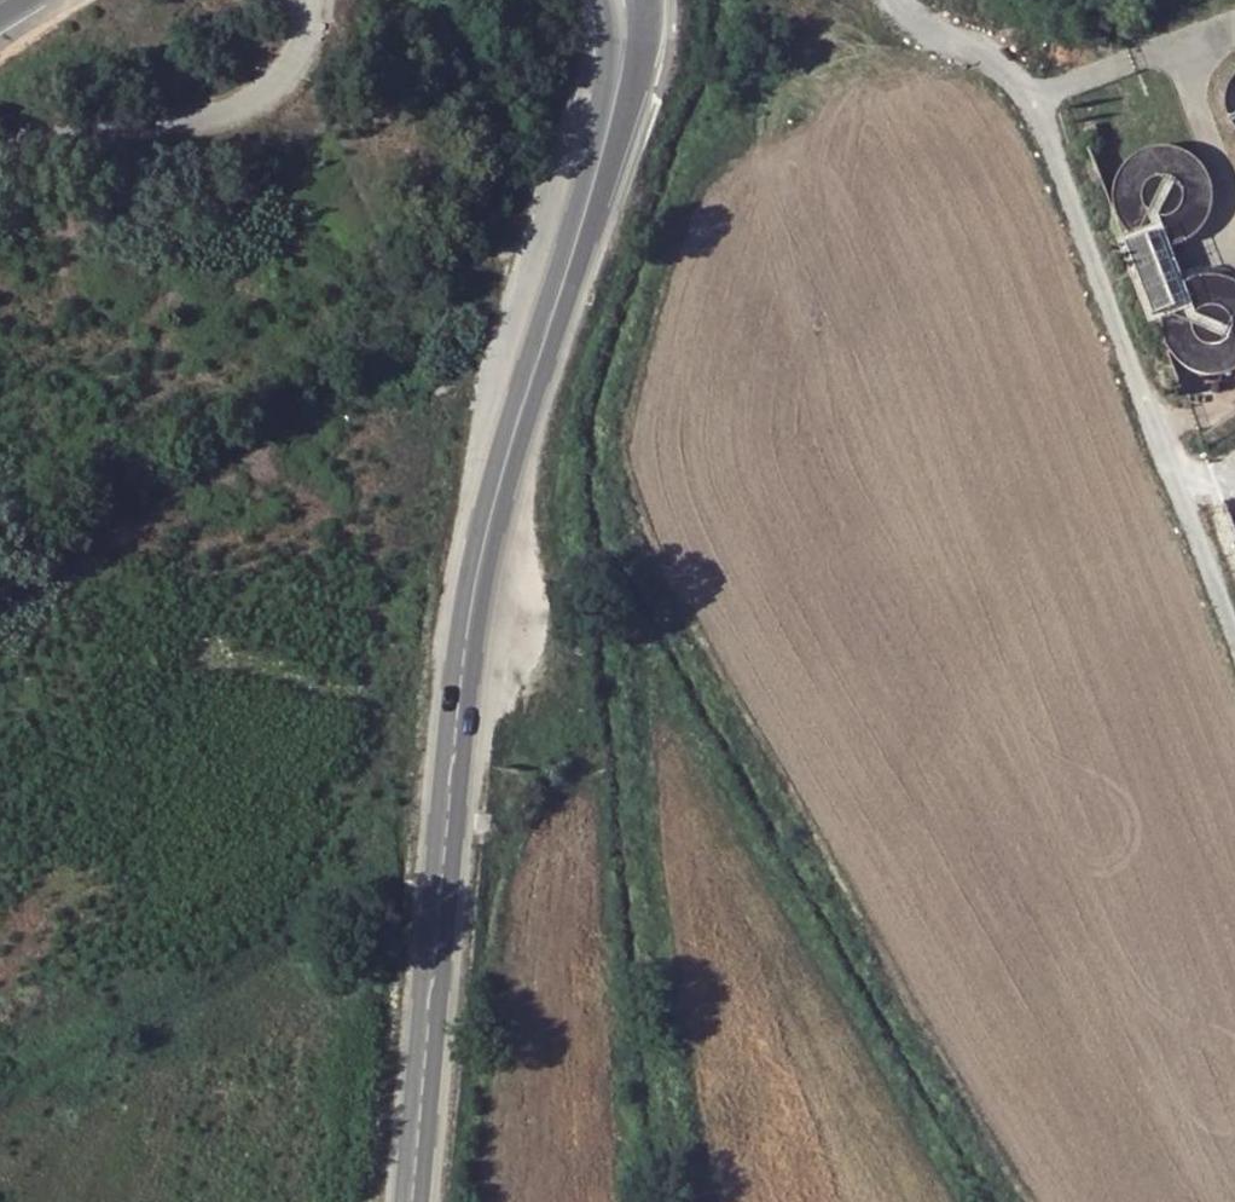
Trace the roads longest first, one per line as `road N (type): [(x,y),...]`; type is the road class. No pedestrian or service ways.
road 1 (secondary): [(627,57),(496,489),(448,753),(407,1201)]
road 2 (track): [(317,0),(282,90),(227,122),(130,118),(26,130),(0,142)]
road 3 (track): [(1153,429),(1234,652)]

